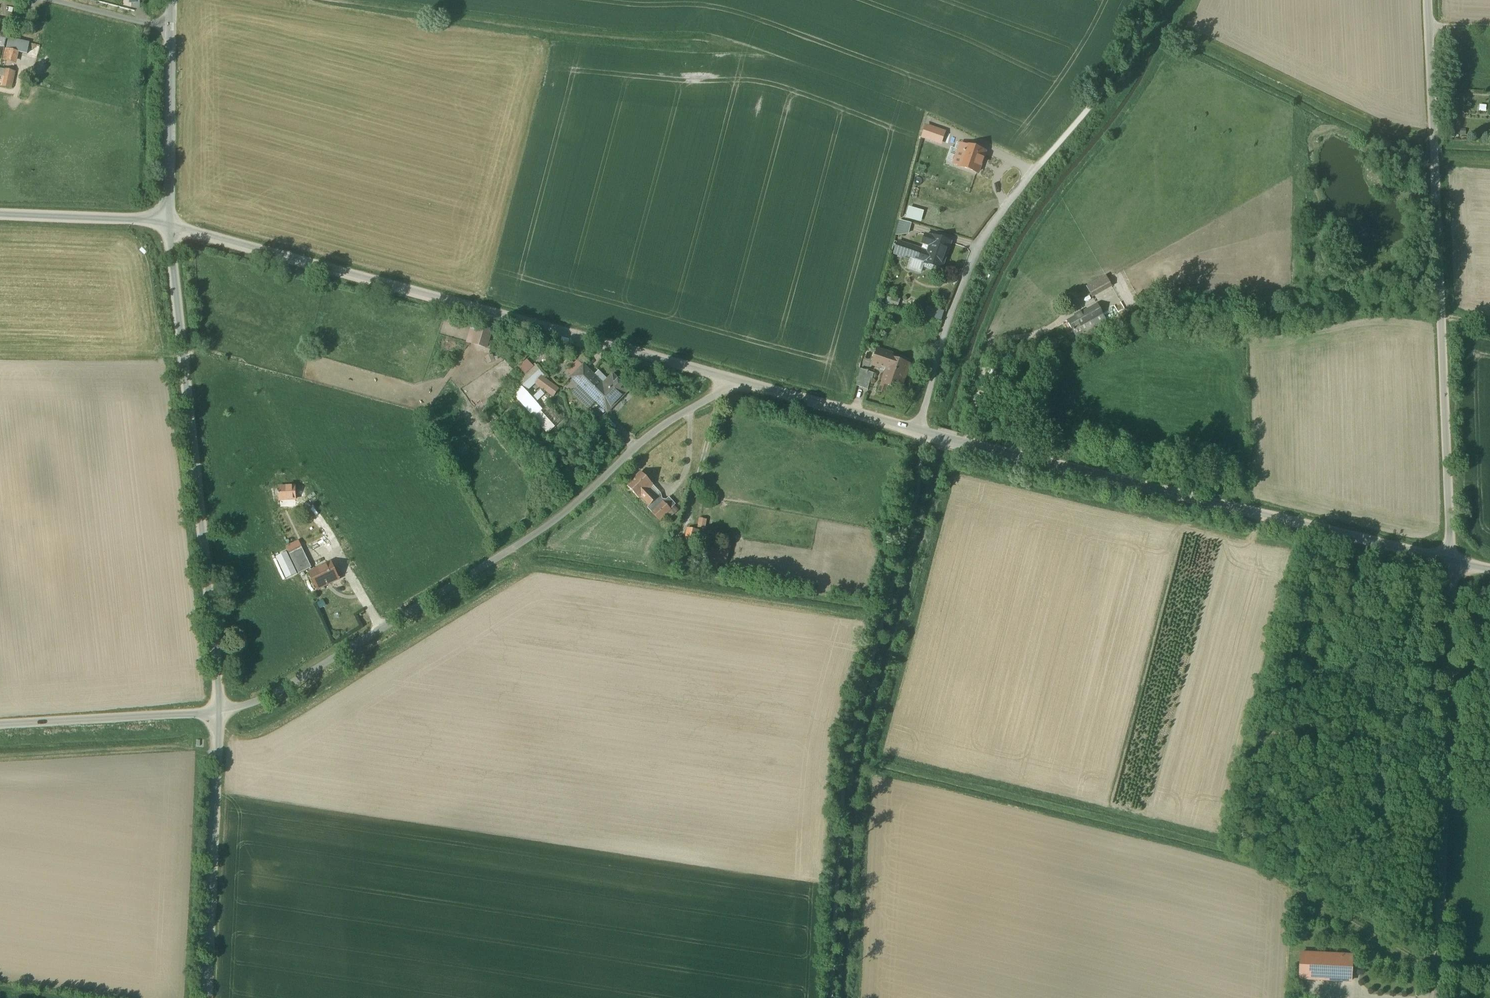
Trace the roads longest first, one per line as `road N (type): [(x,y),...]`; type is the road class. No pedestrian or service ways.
road 1 (unclassified): [(741,383),(657,431),(512,549),(268,699),(218,712)]
road 2 (unclassified): [(164,225),(741,383)]
road 3 (track): [(922,432),(918,484),(847,781),(832,997)]
road 4 (unclassified): [(1452,562),(1428,0)]
road 5 (unclassified): [(1452,562),(922,432)]
road 6 (unclassified): [(218,712),(164,225)]
road 7 (unclassified): [(1437,997),(1452,562)]
road 8 (unclassified): [(922,432),(932,366),(965,272),(983,231),(1033,172)]
road 9 (unclassified): [(205,997),(218,712)]
road 10 (unclassified): [(164,225),(169,0)]
road 11 (unclassified): [(218,712),(0,724)]
road 12 (unclassified): [(741,383),(922,432)]
road 13 (unclassified): [(0,218),(164,225)]

